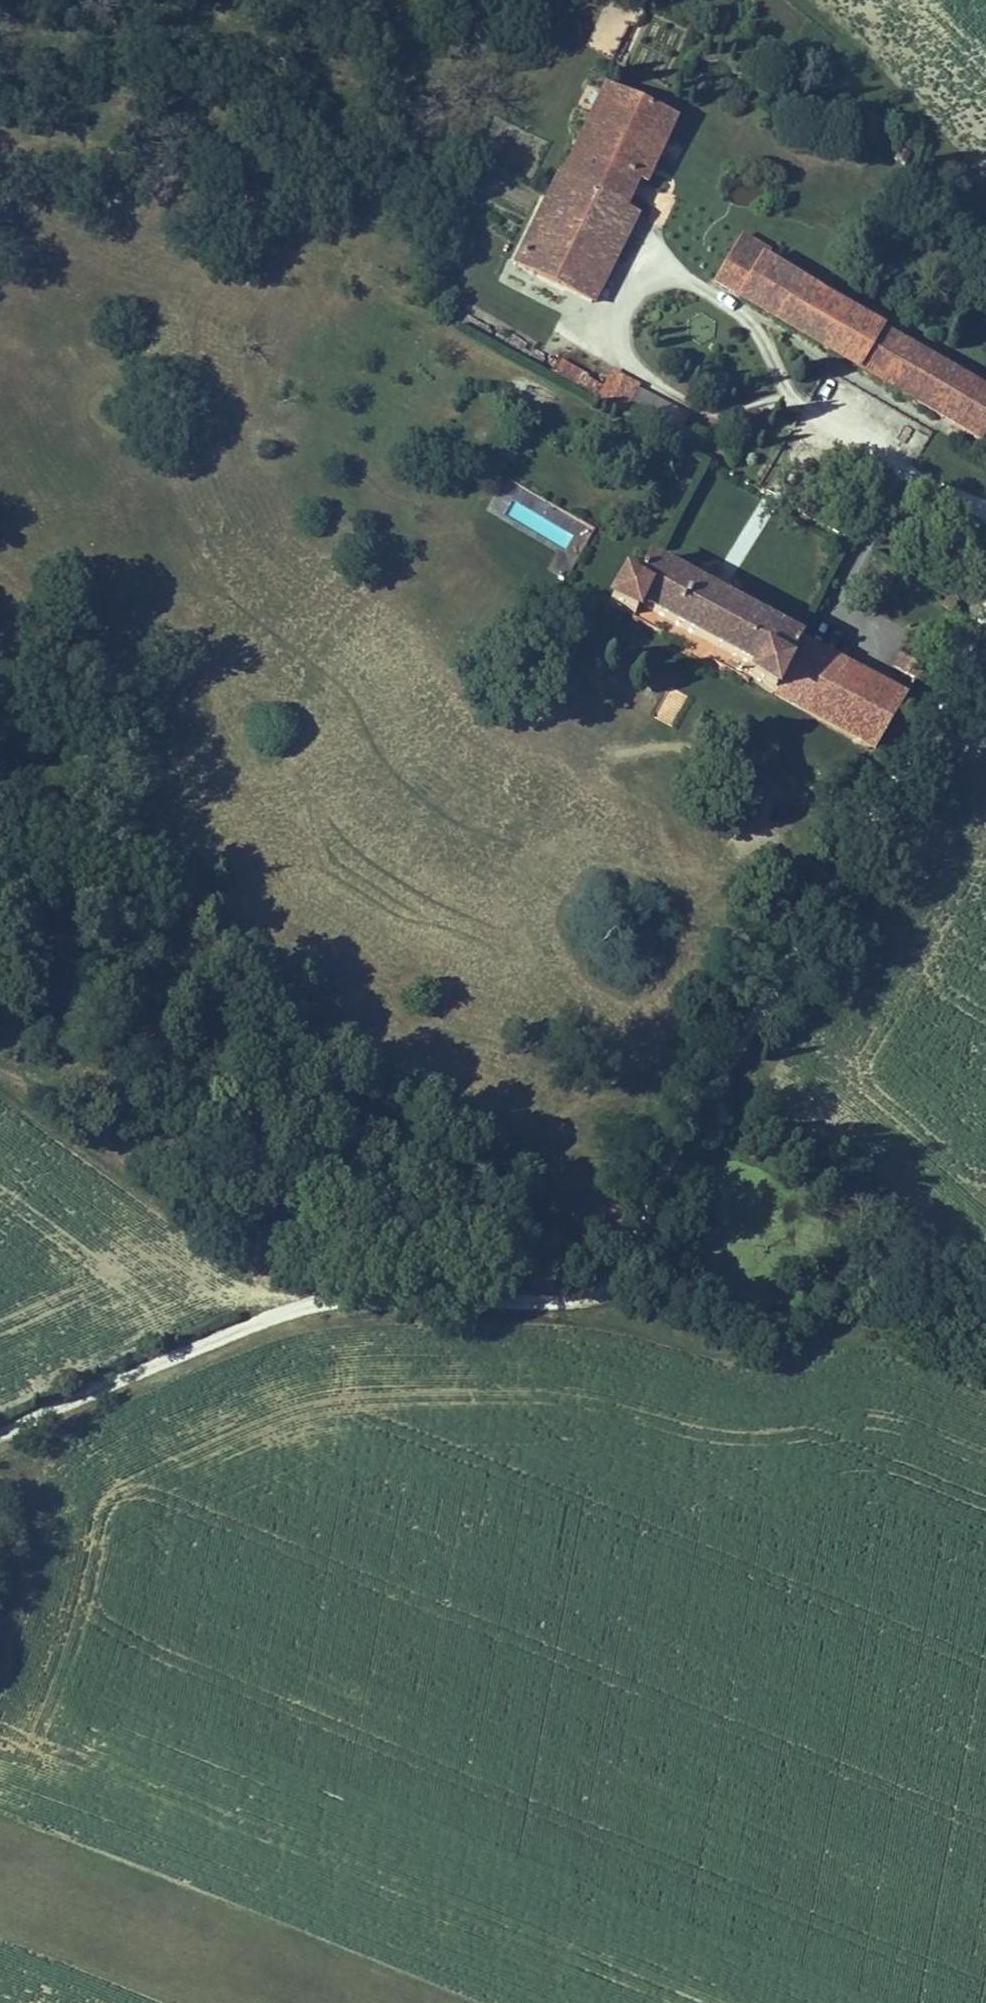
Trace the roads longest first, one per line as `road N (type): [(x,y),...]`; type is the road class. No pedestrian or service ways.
road 1 (track): [(0,1433),(242,1322),(519,1302),(608,1264),(650,1225),(985,603)]

